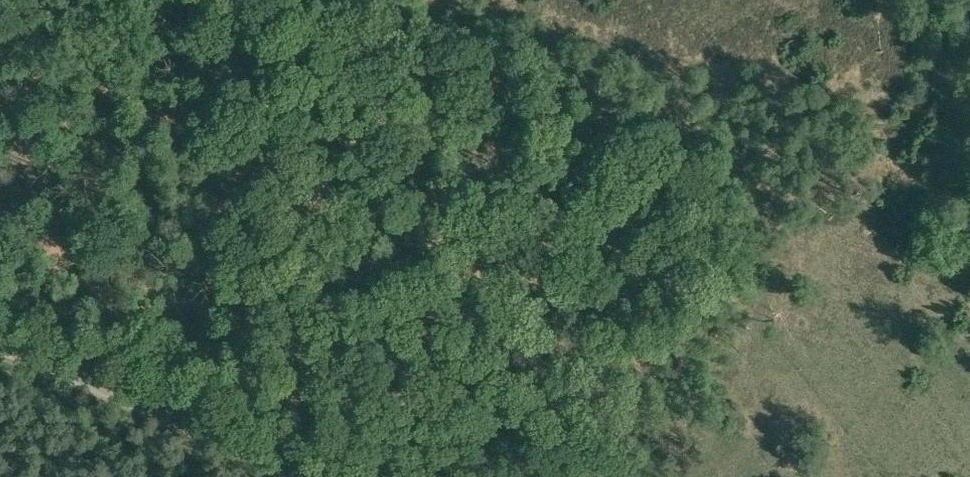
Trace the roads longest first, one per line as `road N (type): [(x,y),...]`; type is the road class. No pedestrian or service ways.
road 1 (unclassified): [(303,476),(0,346)]

